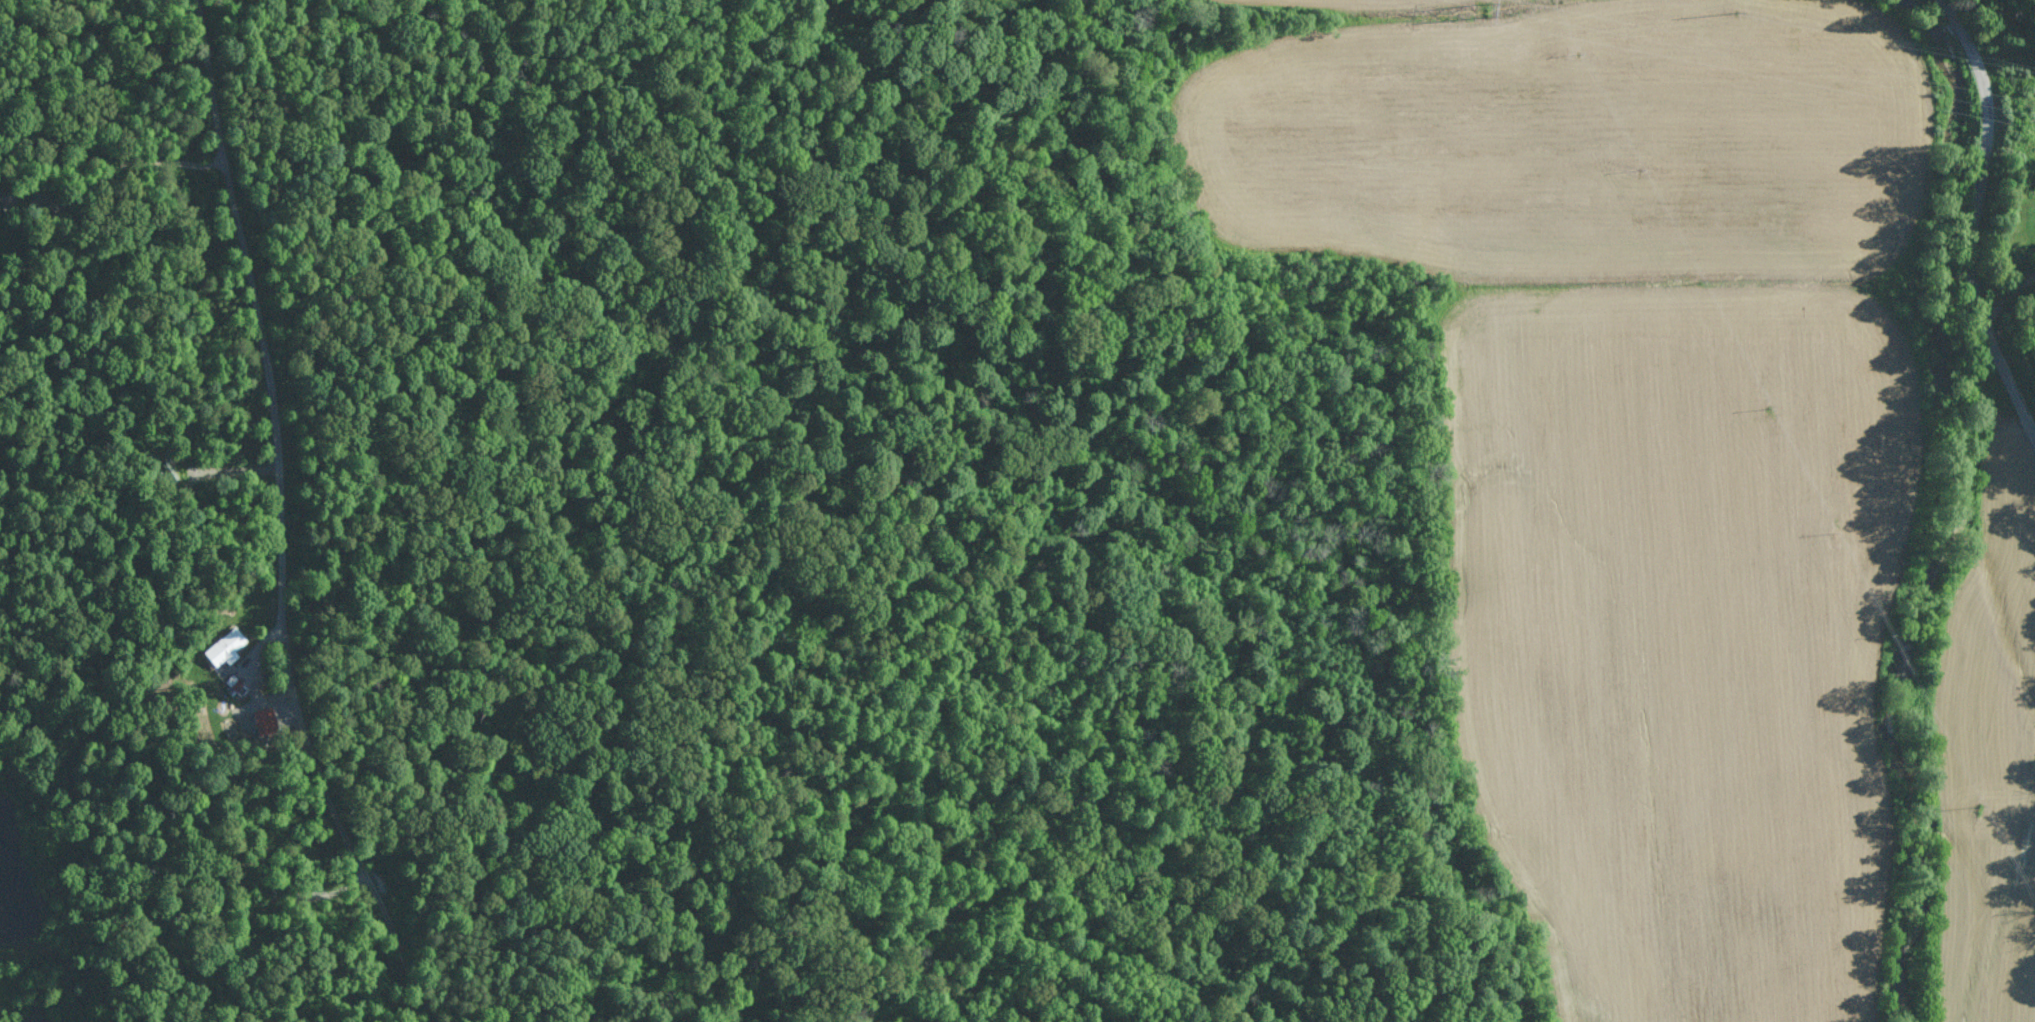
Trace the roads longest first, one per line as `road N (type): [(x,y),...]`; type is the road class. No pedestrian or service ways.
road 1 (residential): [(199,0),(274,332),(300,710),(434,1021)]
road 2 (tertiary): [(2034,427),(1976,294),(1972,259),(1990,139),(1988,97),(1972,45),(1942,0)]

